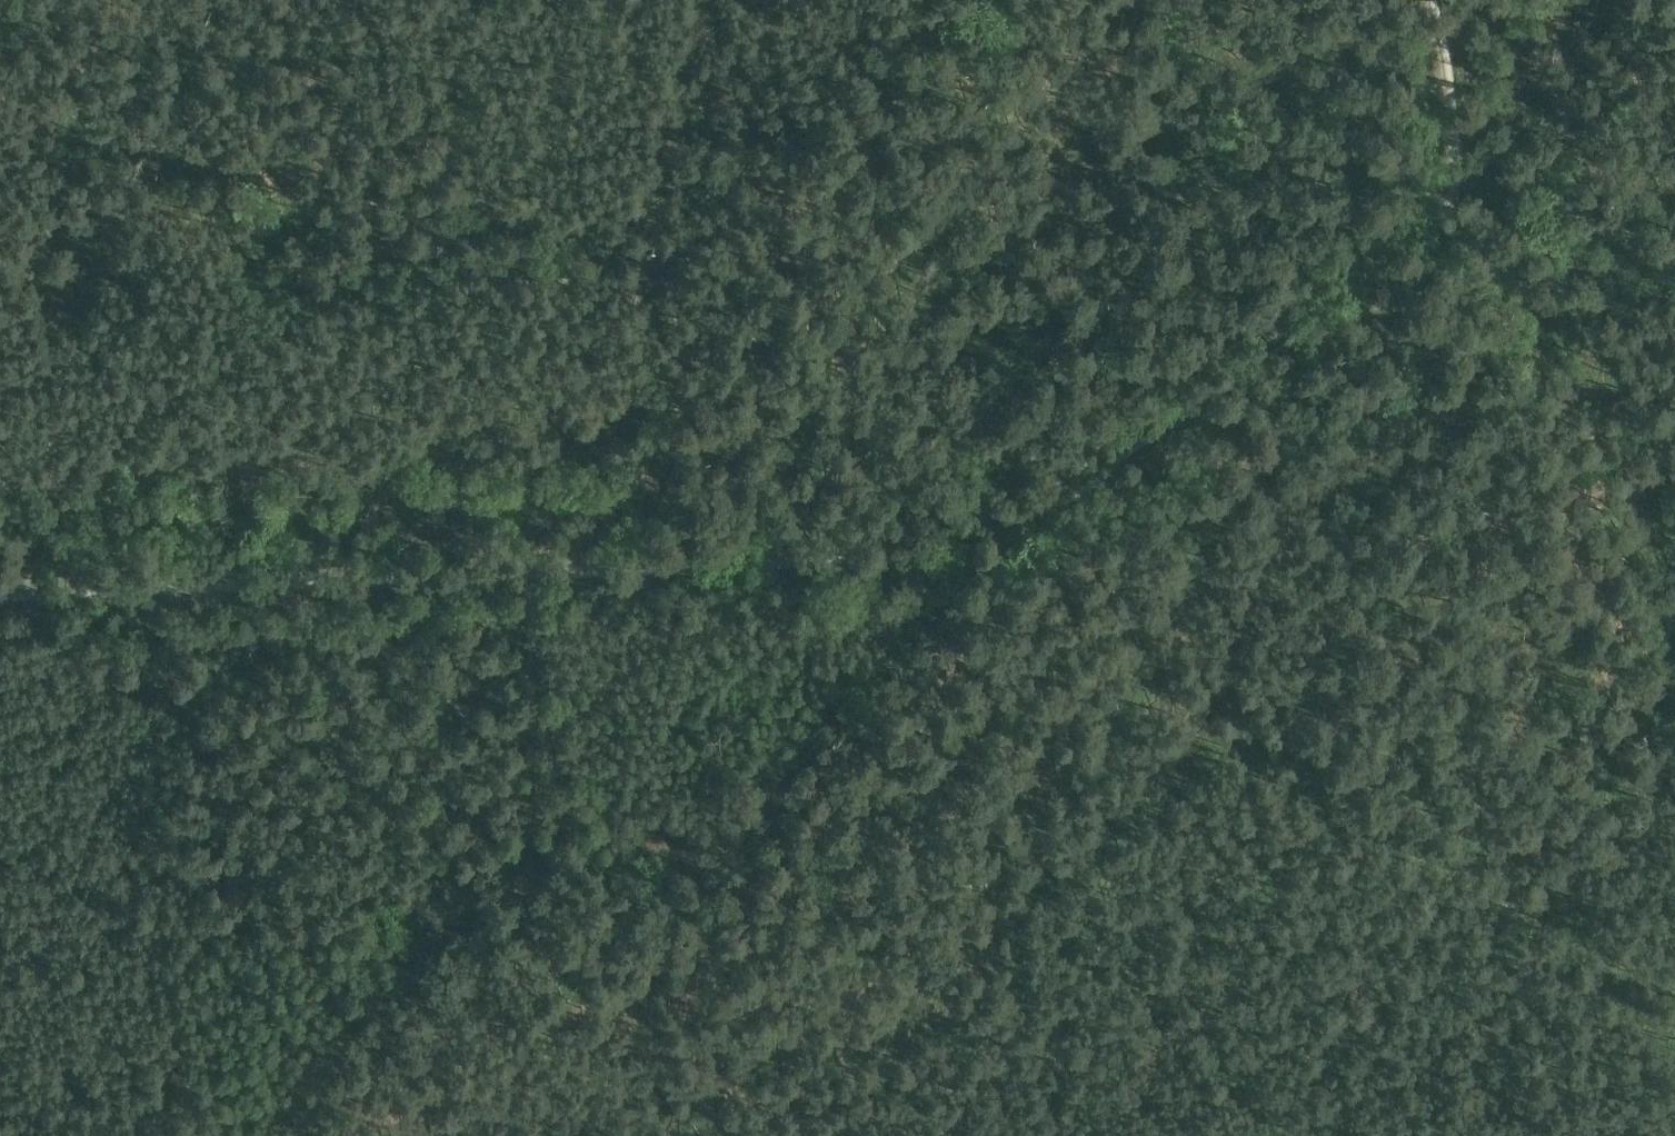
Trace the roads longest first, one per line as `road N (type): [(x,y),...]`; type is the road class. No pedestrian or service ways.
road 1 (track): [(0,591),(816,557),(983,524),(1035,499),(1416,241),(1438,212),(1447,157),(1424,0)]

